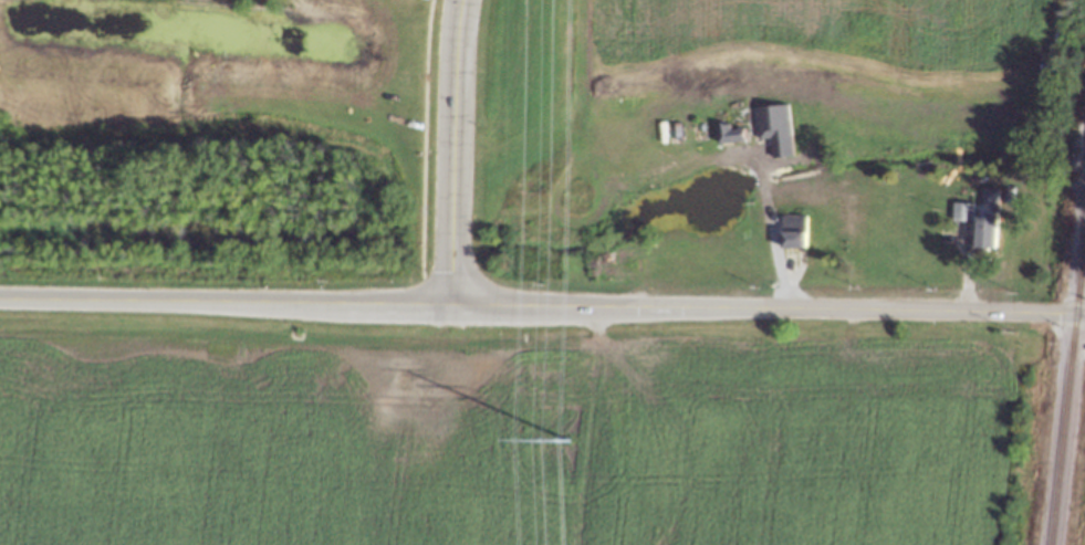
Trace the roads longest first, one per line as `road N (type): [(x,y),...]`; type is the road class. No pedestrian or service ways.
road 1 (residential): [(0,300),(580,306)]
road 2 (residential): [(580,306),(1084,316)]
road 3 (residential): [(446,305),(453,0)]

